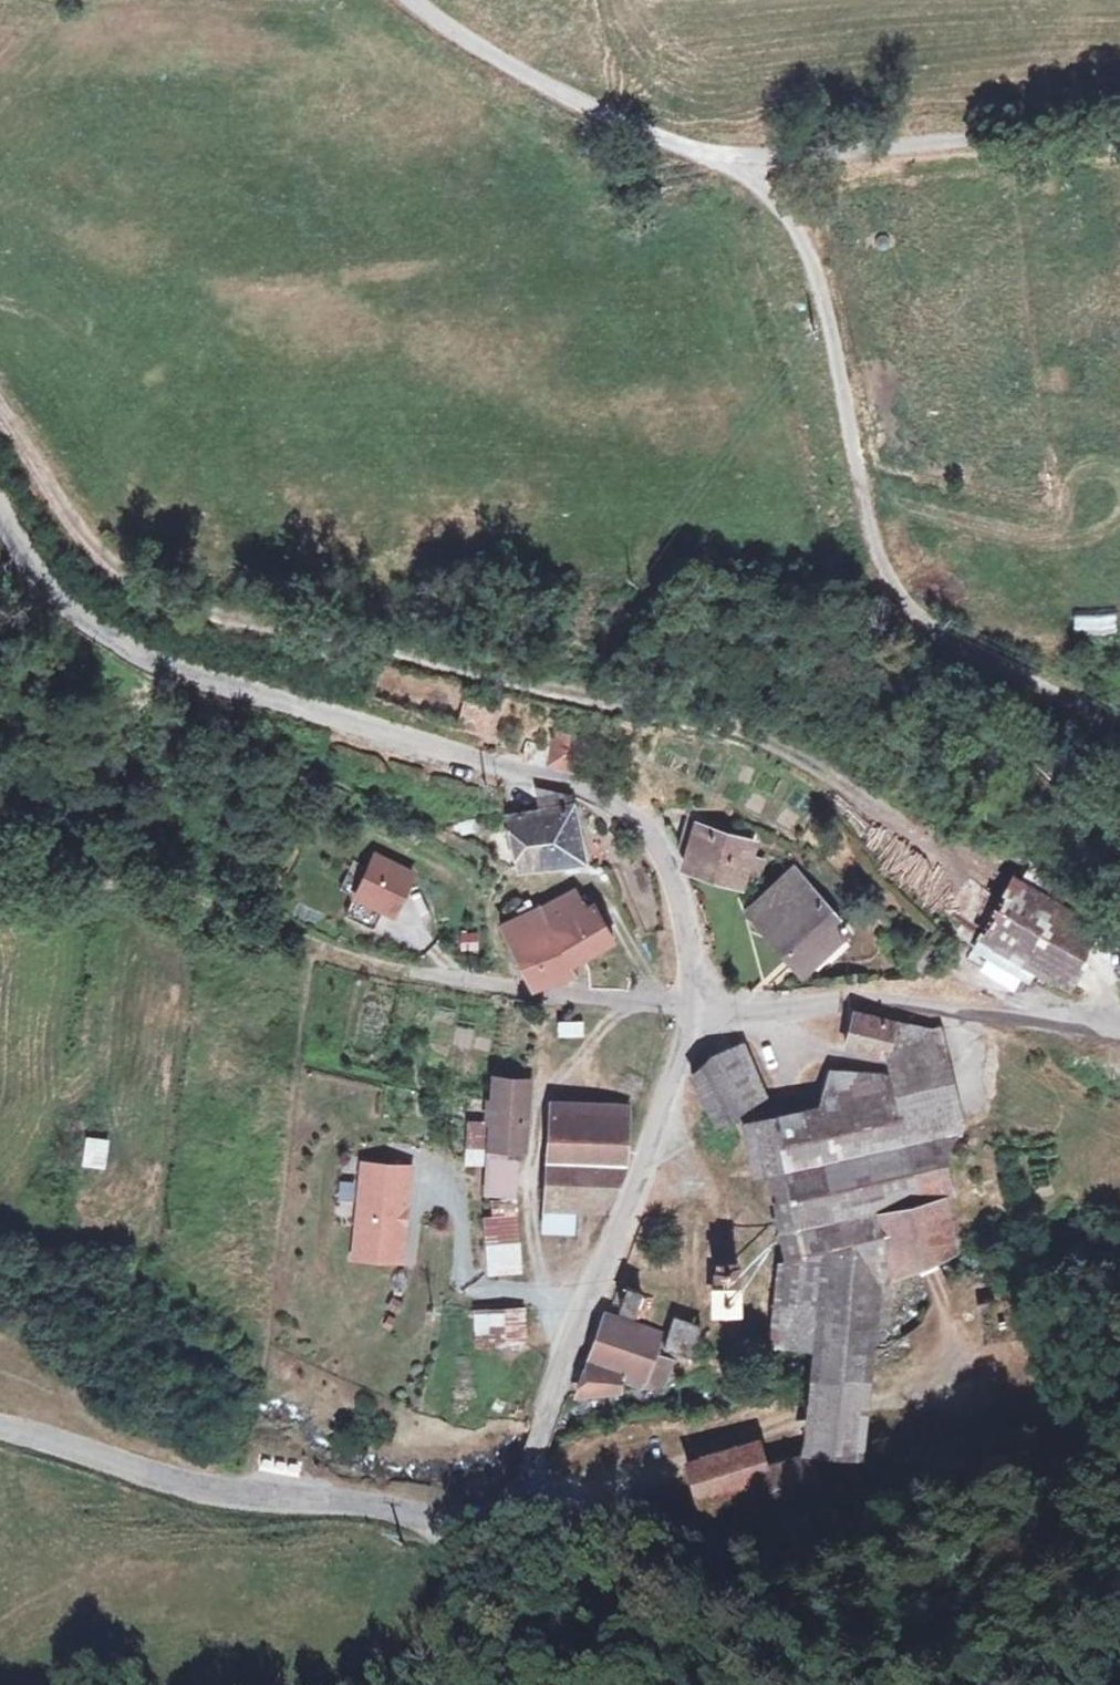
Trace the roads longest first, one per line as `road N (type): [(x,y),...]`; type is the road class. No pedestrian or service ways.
road 1 (track): [(0,413),(103,575),(132,596),(422,664),(732,723),(999,879)]
road 2 (unclassified): [(702,1007),(690,909),(642,816),(145,660),(72,614),(0,504)]
road 3 (unclassified): [(724,162),(774,200),(803,243),(828,321),(865,522),(886,590),(927,629),(1119,731)]
road 4 (unclassified): [(448,1521),(507,1506),(523,1478),(702,1007)]
road 5 (unclassified): [(0,1426),(208,1489),(403,1508),(448,1521)]
road 6 (track): [(0,878),(117,881),(254,915),(411,972)]
road 7 (residential): [(702,1007),(867,1000),(1119,1031)]
road 8 (unclassified): [(724,162),(1033,136),(1119,148)]
road 9 (unclassified): [(413,0),(443,27),(593,113),(724,162)]
road 10 (residential): [(411,972),(623,1010),(702,1007)]
road 11 (unclassified): [(448,1521),(463,1570),(459,1622),(411,1666),(343,1684)]

